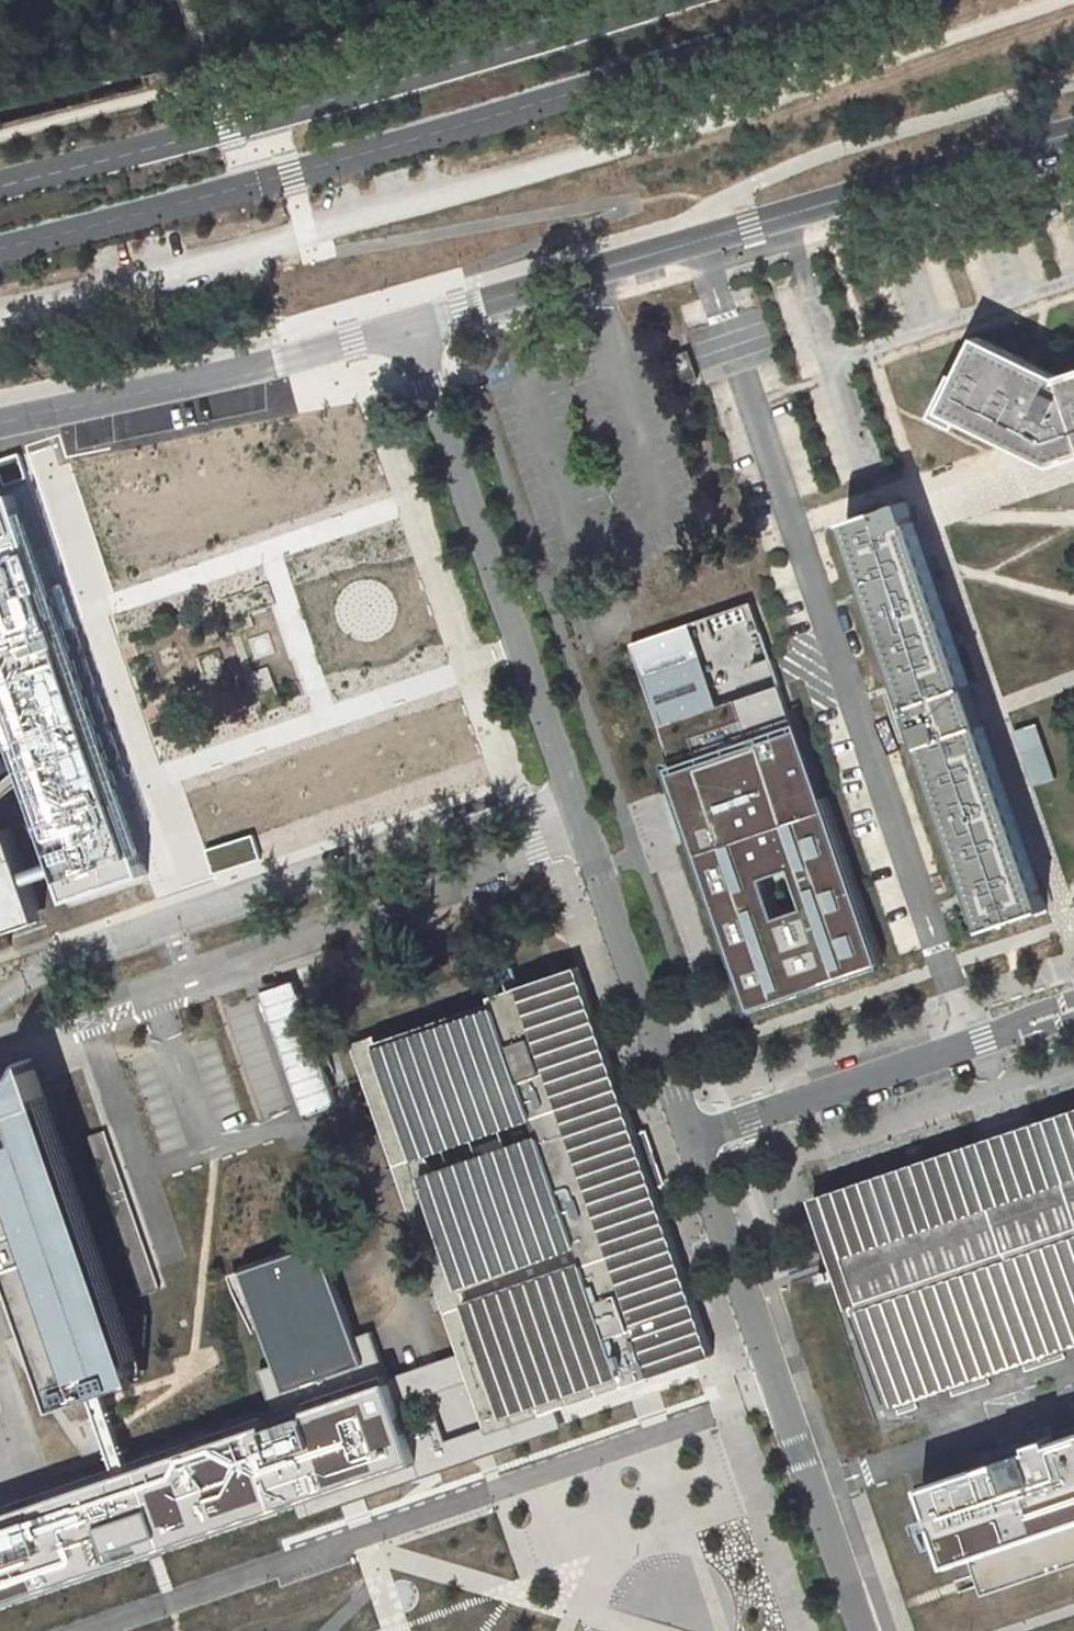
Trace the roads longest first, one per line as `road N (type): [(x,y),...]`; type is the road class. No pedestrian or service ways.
road 1 (primary): [(0,247),(481,120),(864,0)]
road 2 (primary): [(669,0),(0,186)]
road 3 (unclassified): [(406,325),(1073,133)]
road 4 (residential): [(0,1039),(585,837)]
road 5 (unclassified): [(585,837),(406,325)]
road 6 (unclassified): [(863,1630),(691,1139)]
road 7 (unclassified): [(0,424),(186,390),(208,377),(406,325)]
road 8 (unclassified): [(691,1139),(1073,1009)]
road 9 (unclassified): [(691,1139),(585,837)]

